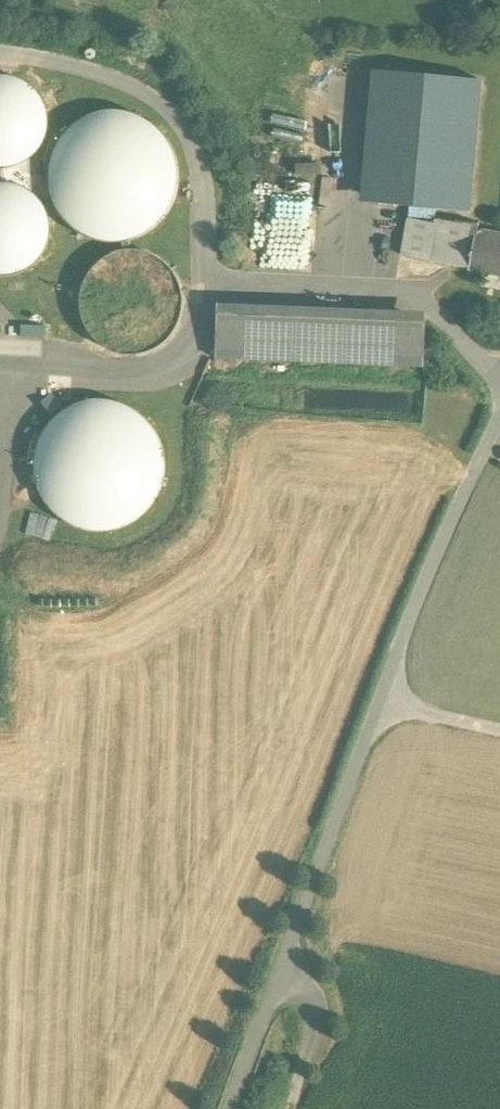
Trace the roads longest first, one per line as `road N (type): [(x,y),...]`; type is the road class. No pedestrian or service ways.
road 1 (track): [(232,1108),(467,483)]
road 2 (track): [(282,975),(316,1010),(289,1108)]

